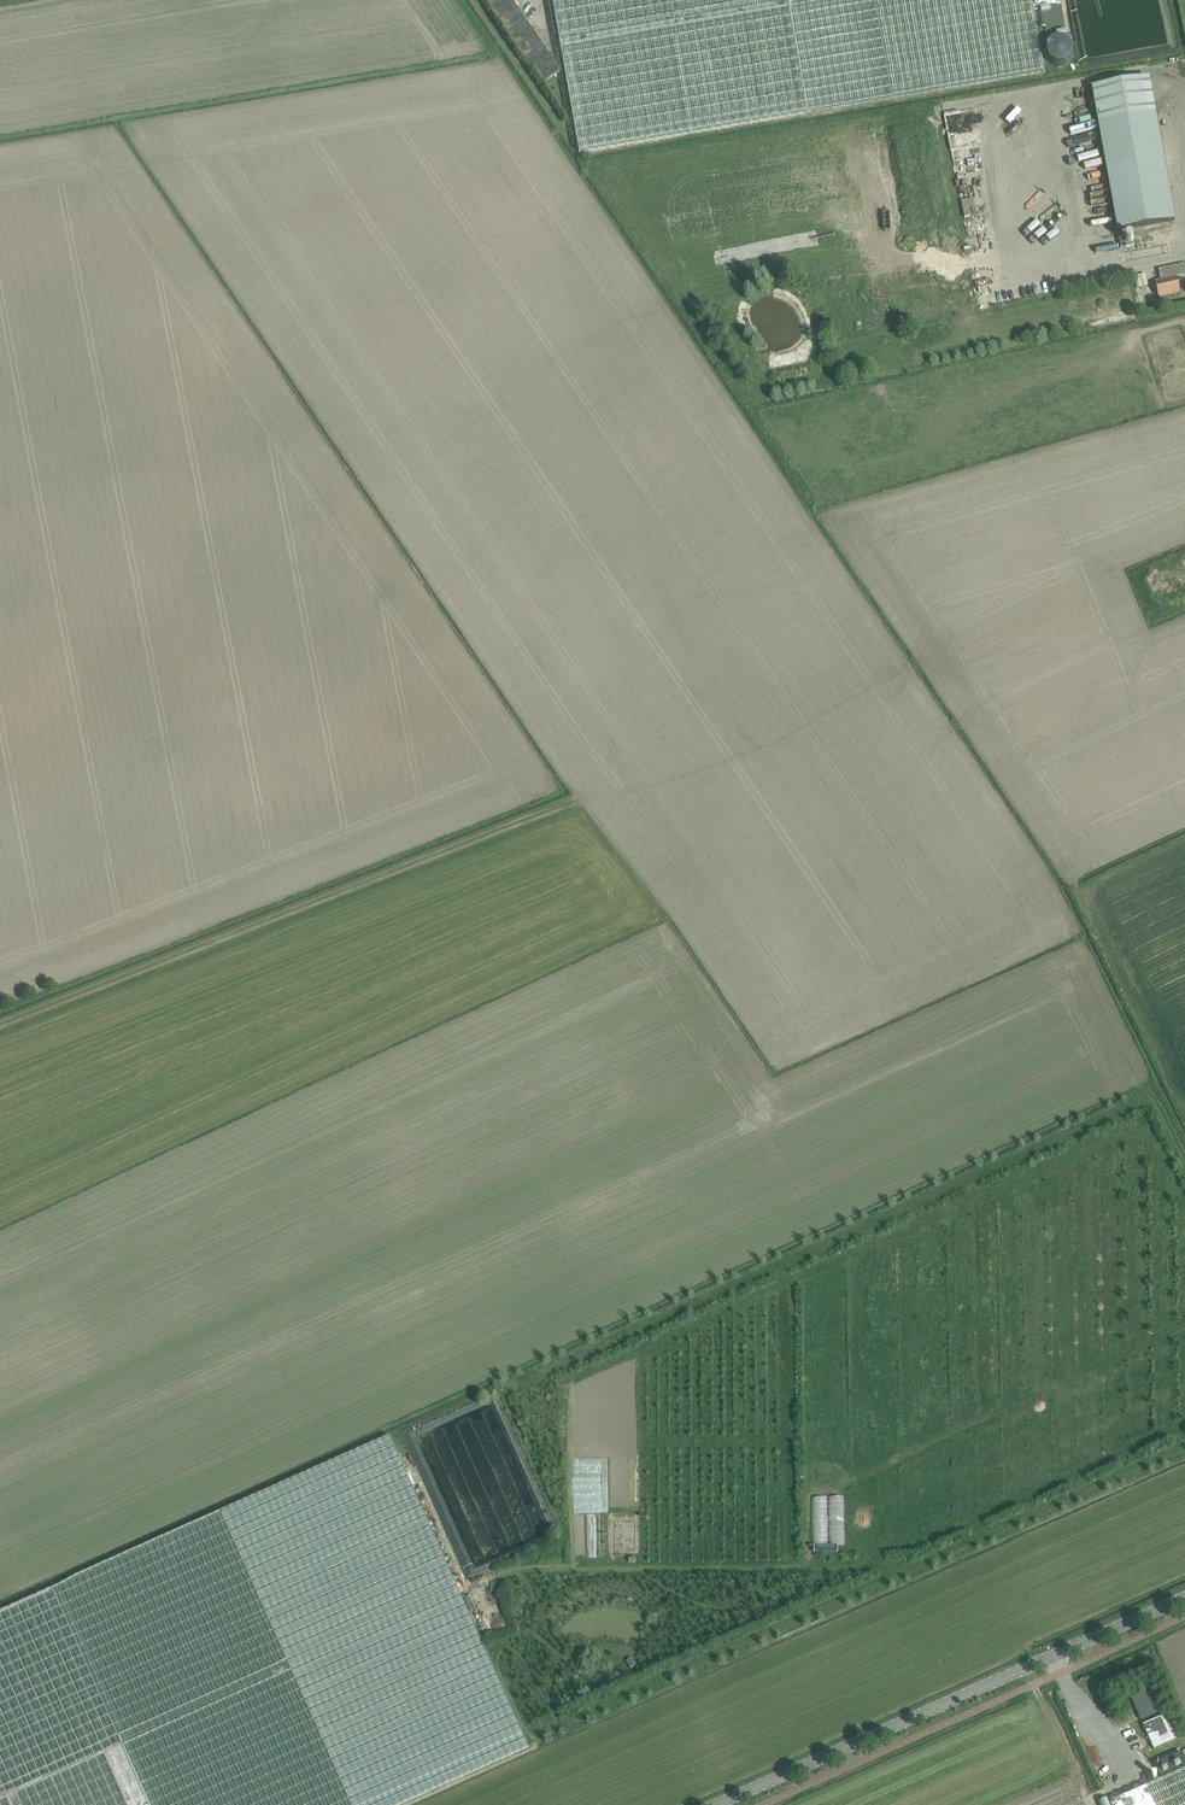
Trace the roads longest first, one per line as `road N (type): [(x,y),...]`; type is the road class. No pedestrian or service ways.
road 1 (unclassified): [(716,1804),(1184,1597)]

